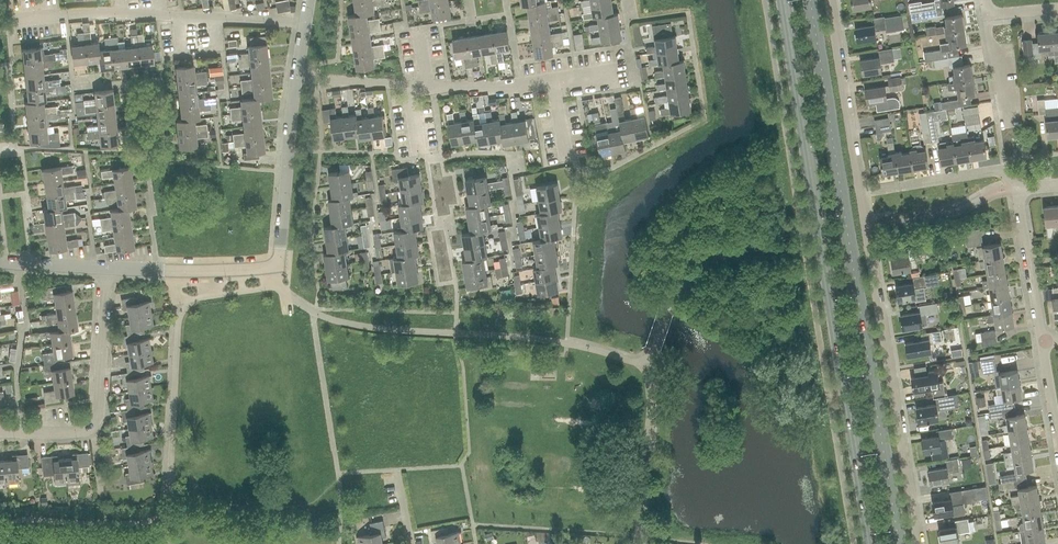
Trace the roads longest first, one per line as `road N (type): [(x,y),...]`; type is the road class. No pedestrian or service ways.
road 1 (primary): [(786,0),(876,543)]
road 2 (primary): [(901,543),(812,0)]
road 3 (residential): [(920,543),(832,0)]
road 4 (residential): [(295,78),(278,262),(198,271),(104,267)]
road 5 (residential): [(302,25),(107,12),(19,19)]
road 6 (residential): [(0,429),(68,432),(94,424),(104,267)]
road 7 (residential): [(872,191),(1005,169),(1016,189)]
road 8 (residential): [(1040,341),(1016,189)]
road 9 (residential): [(551,84),(408,86)]

